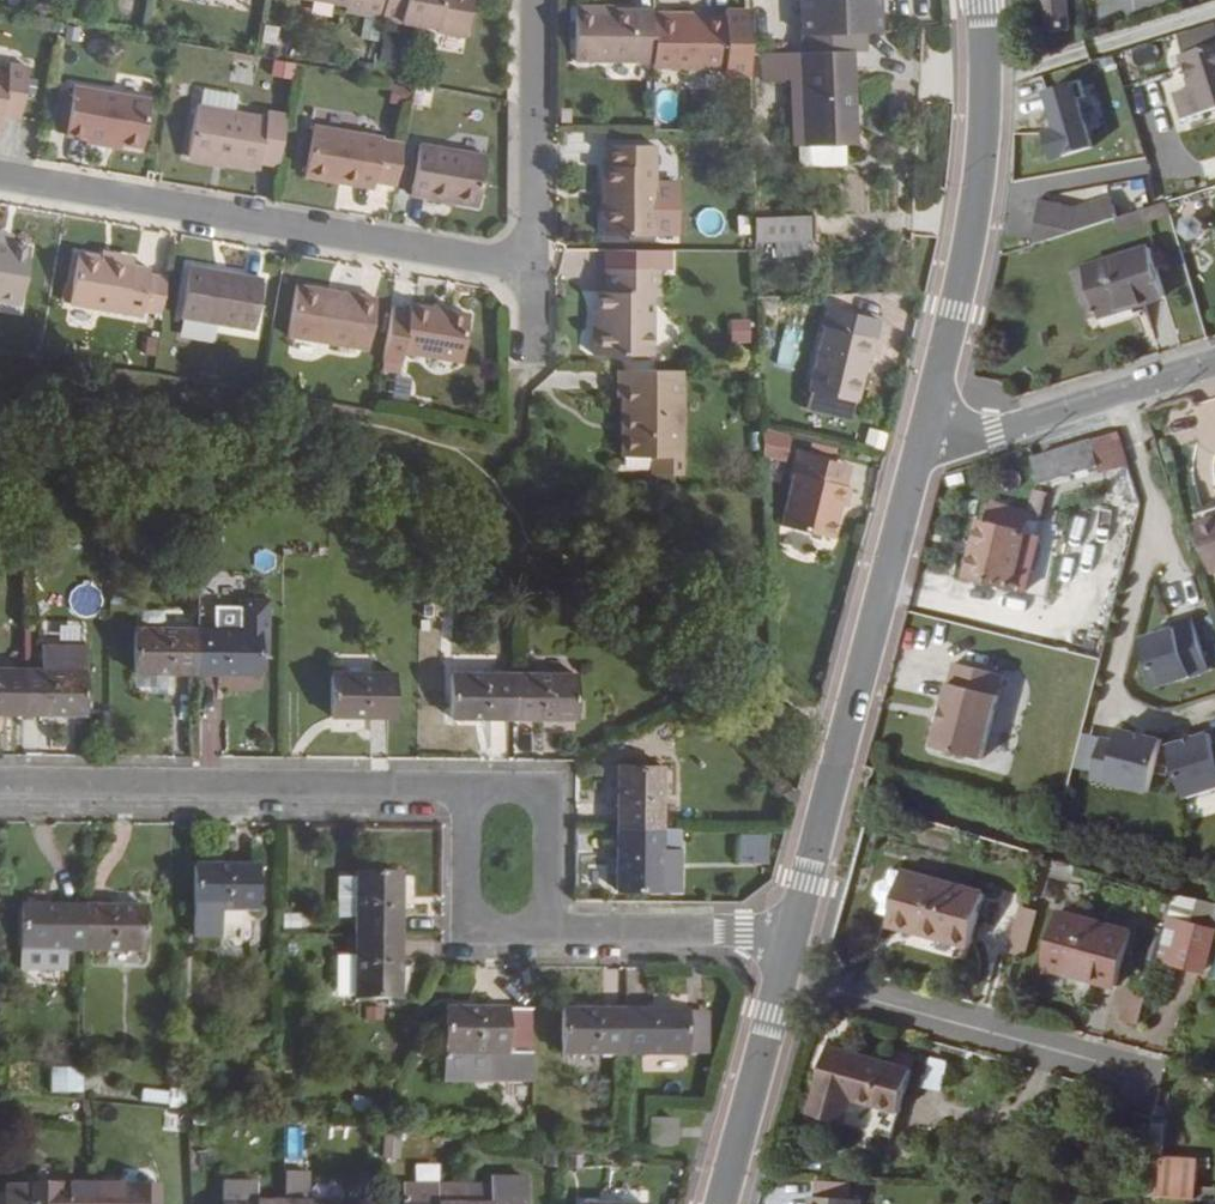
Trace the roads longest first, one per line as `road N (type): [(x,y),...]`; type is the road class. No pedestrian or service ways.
road 1 (residential): [(0,177),(531,262)]
road 2 (tertiary): [(790,932),(924,428)]
road 3 (residential): [(0,782),(467,787)]
road 4 (tertiary): [(924,428),(969,243),(984,0)]
road 5 (residential): [(779,975),(1134,1077)]
road 6 (residential): [(924,428),(1003,431),(1214,364)]
road 7 (residential): [(531,262),(533,0)]
road 8 (residential): [(548,929),(790,932)]
road 9 (tertiary): [(718,1203),(779,975)]
road 10 (residential): [(548,929),(481,928),(468,918),(467,787)]
road 11 (residential): [(467,787),(530,787),(544,795),(548,929)]

